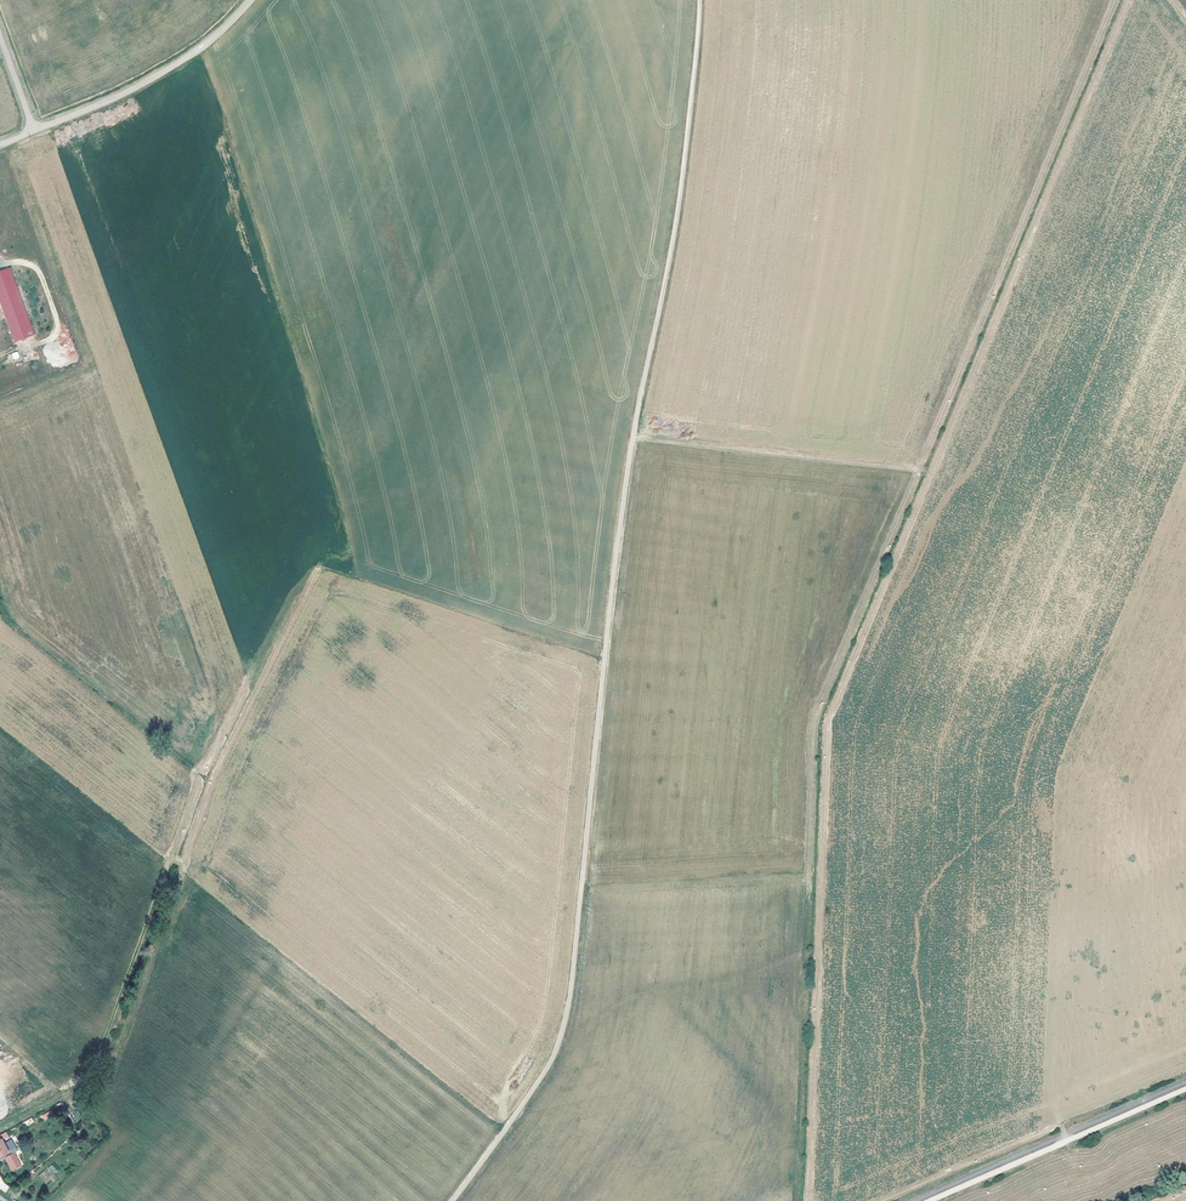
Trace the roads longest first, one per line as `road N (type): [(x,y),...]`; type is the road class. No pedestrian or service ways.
road 1 (track): [(452,1200),(554,1058),(570,999),(622,502),(683,182),(701,0)]
road 2 (unclassified): [(253,0),(165,73),(0,147)]
road 3 (track): [(1185,1088),(929,1200)]

